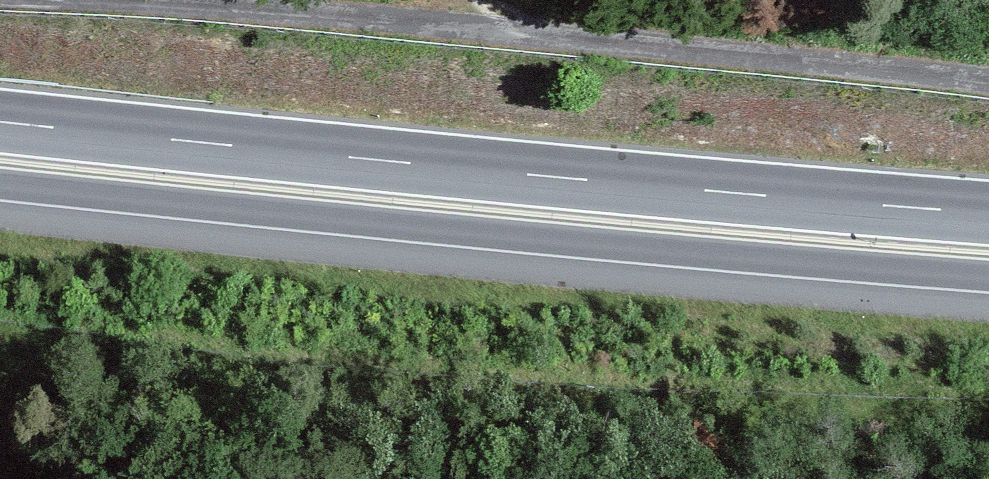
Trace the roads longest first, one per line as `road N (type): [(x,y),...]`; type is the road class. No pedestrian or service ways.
road 1 (trunk): [(0,184),(988,276)]
road 2 (trunk): [(988,213),(0,122)]
road 3 (track): [(105,0),(988,83)]

